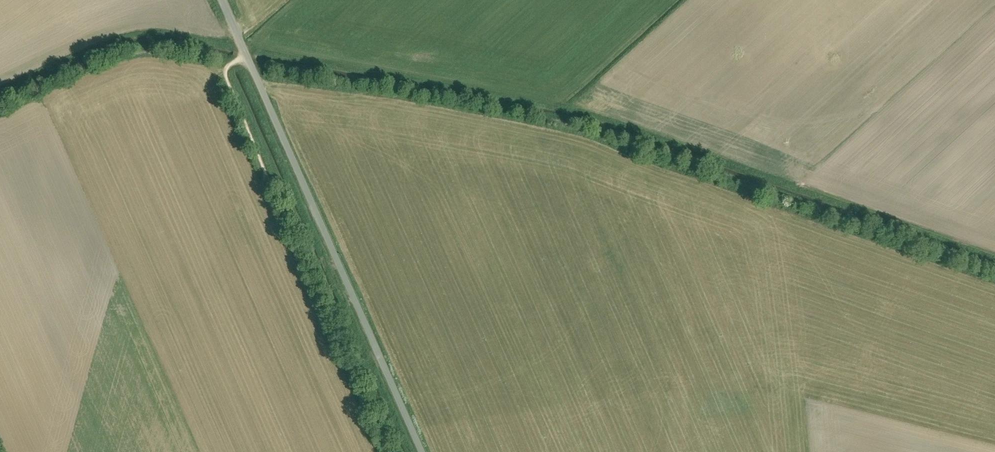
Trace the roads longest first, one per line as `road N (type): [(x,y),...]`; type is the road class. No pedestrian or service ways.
road 1 (unclassified): [(418,451),(219,0)]

